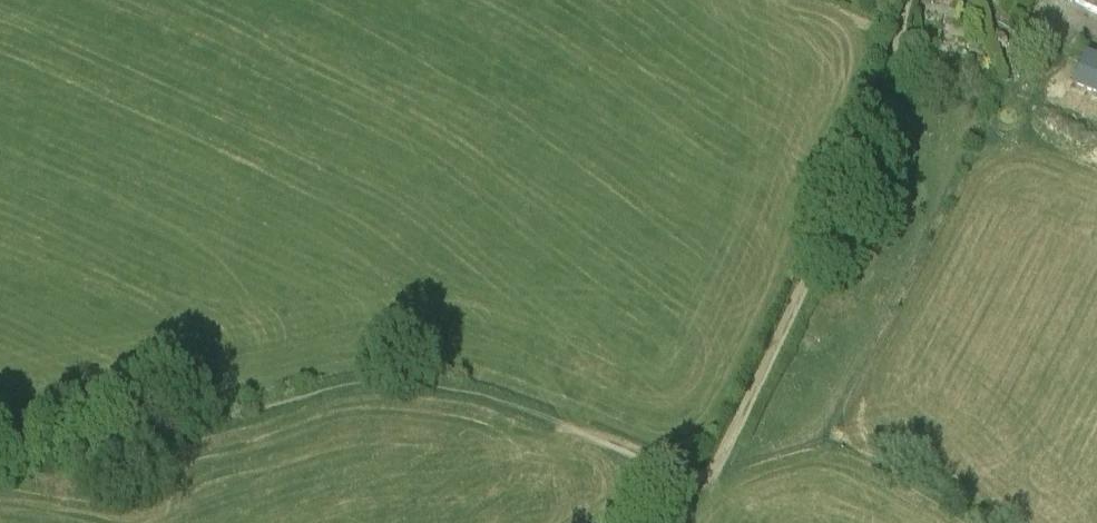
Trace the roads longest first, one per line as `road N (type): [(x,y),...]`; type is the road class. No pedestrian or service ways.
road 1 (track): [(0,445),(229,416),(386,381),(495,398),(696,473)]
road 2 (track): [(696,473),(723,455),(819,257),(859,160),(906,0)]

